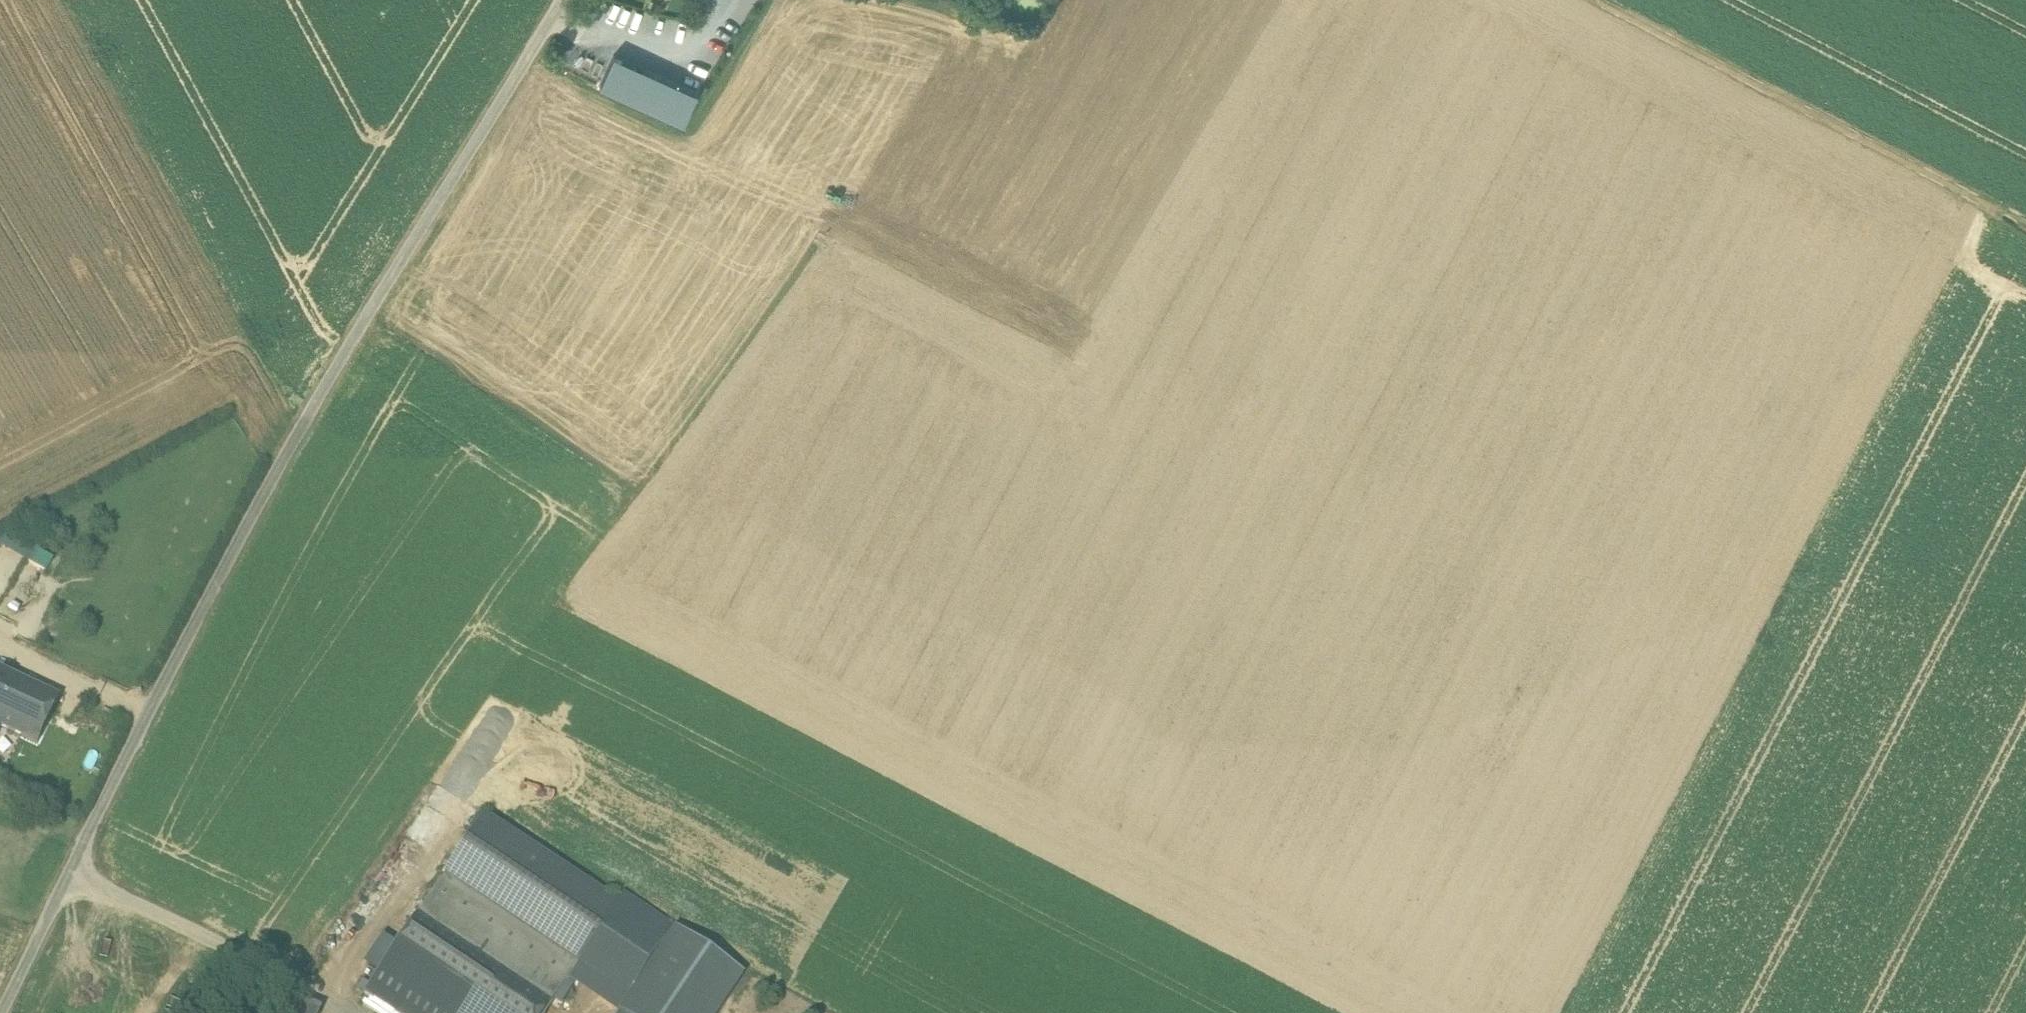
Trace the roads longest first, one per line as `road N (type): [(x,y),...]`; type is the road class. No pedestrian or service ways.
road 1 (unclassified): [(563,0),(216,576),(2,1012)]

